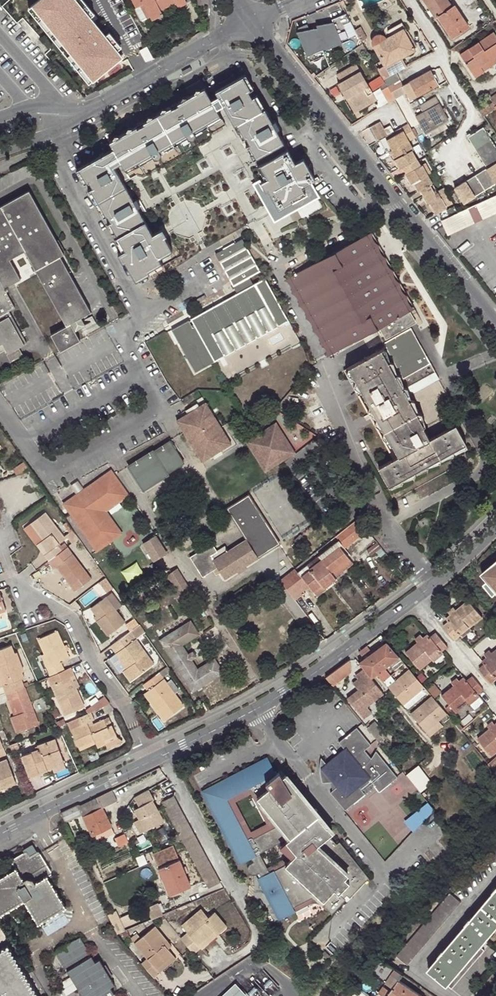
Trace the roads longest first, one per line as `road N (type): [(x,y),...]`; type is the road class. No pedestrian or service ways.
road 1 (unclassified): [(251,19),(495,318)]
road 2 (residential): [(147,318),(124,335),(162,411),(57,466),(40,463),(0,412)]
road 3 (residential): [(159,759),(67,618),(26,603),(0,559)]
road 4 (residential): [(211,975),(250,949),(254,931),(159,759)]
road 5 (residential): [(391,880),(259,711)]
road 6 (residential): [(414,602),(259,711)]
road 7 (tertiary): [(92,111),(251,19)]
road 8 (residential): [(159,759),(0,835)]
road 9 (residential): [(131,290),(41,139)]
road 10 (residential): [(413,0),(473,111)]
road 11 (residential): [(414,602),(495,697)]

